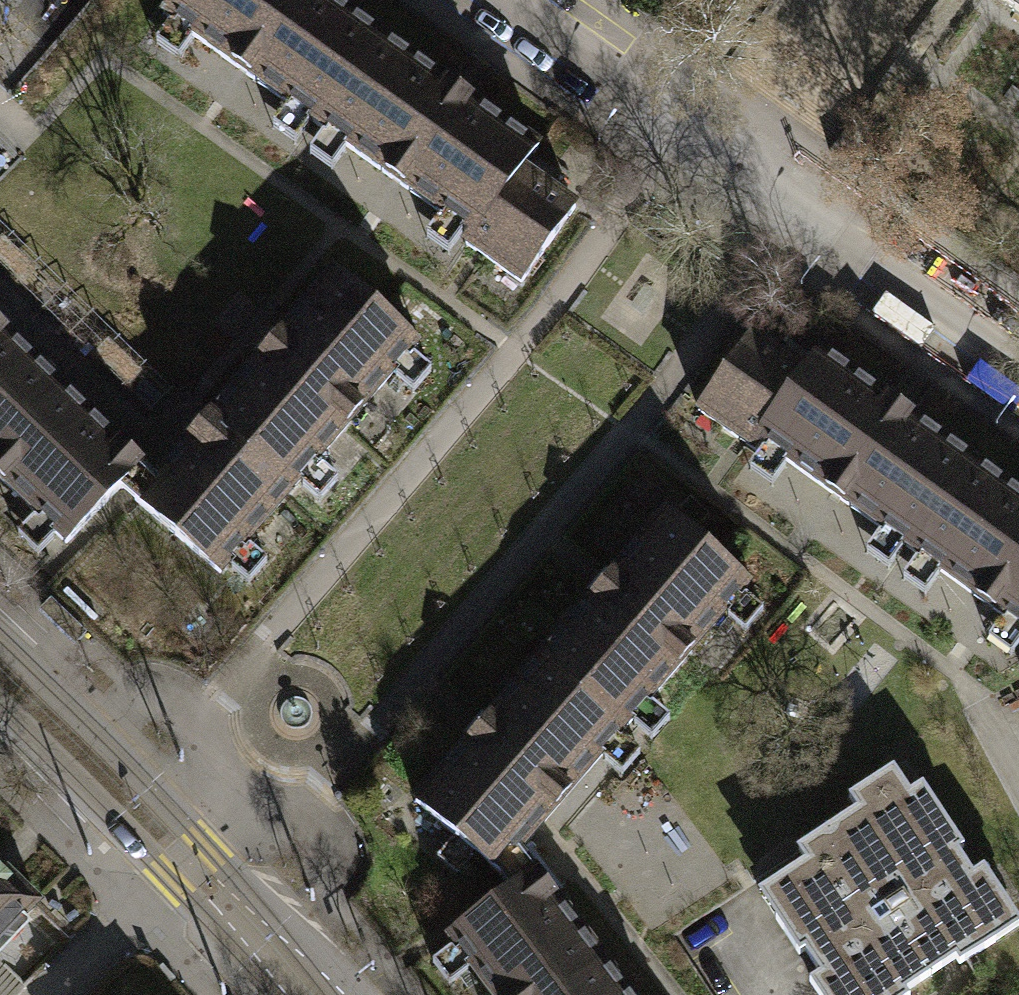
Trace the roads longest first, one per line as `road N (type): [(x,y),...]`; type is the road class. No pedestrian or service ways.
road 1 (residential): [(501,0),(1018,371)]
road 2 (tertiary): [(235,923),(237,892),(201,849),(0,645)]
road 3 (tertiary): [(0,715),(167,882)]
road 4 (residential): [(49,994),(167,882)]

